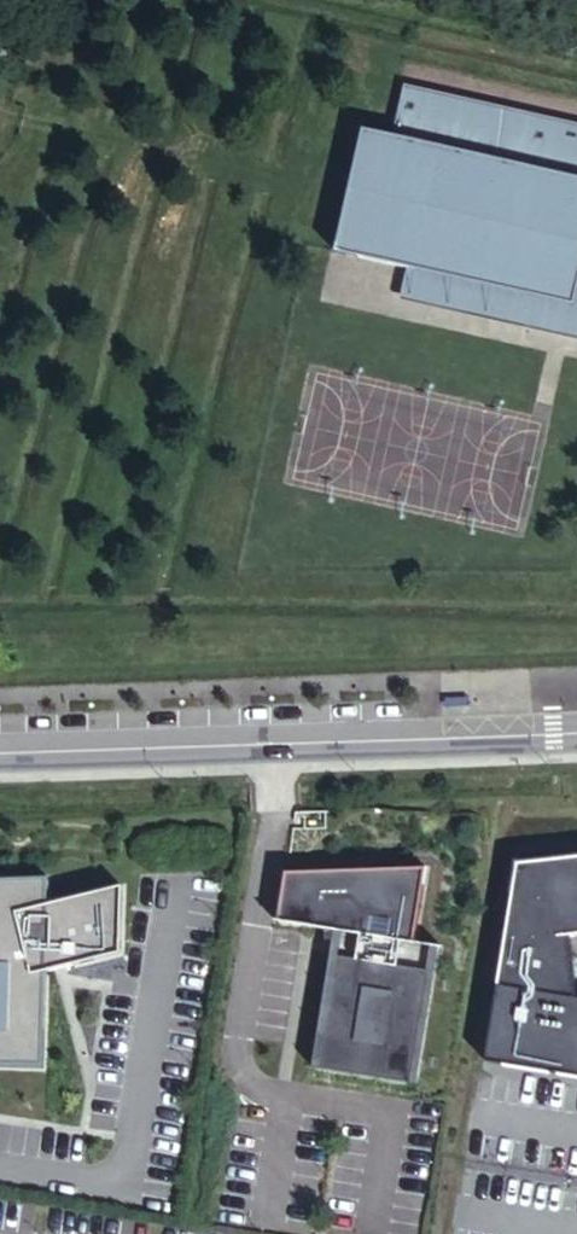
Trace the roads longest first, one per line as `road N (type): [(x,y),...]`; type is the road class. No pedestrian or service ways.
road 1 (unclassified): [(576,732),(0,753)]

